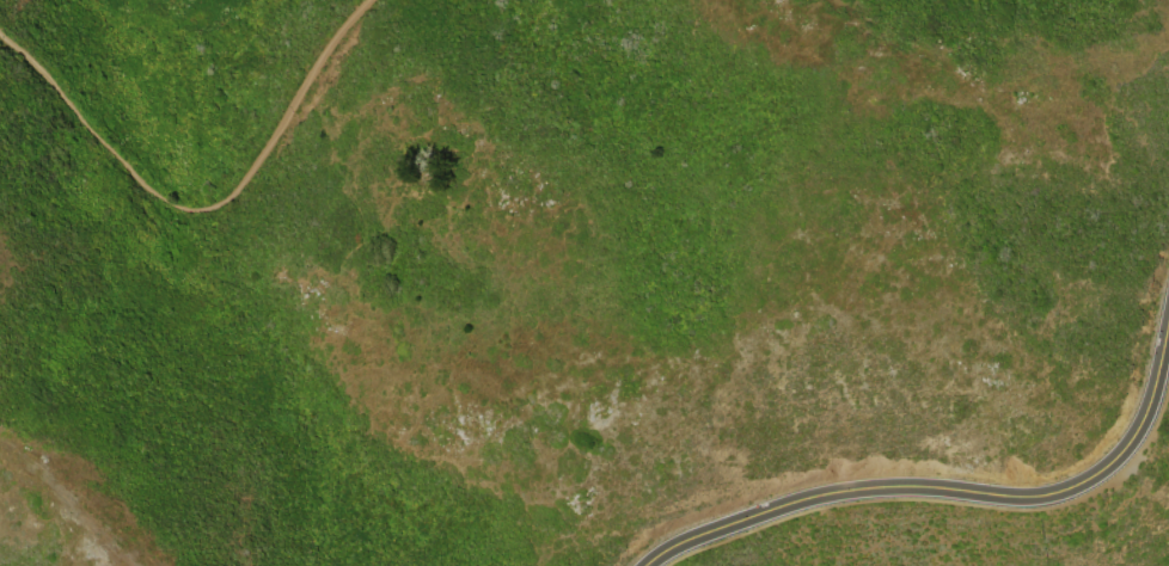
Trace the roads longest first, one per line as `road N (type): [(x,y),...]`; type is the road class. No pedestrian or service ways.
road 1 (residential): [(644,565),(681,542),(824,493),(914,486),(1036,496),(1069,486),(1112,456),(1131,431),(1149,396),(1168,304)]
road 2 (track): [(0,32),(149,189),(175,203),(214,208),(245,182),(373,0)]

